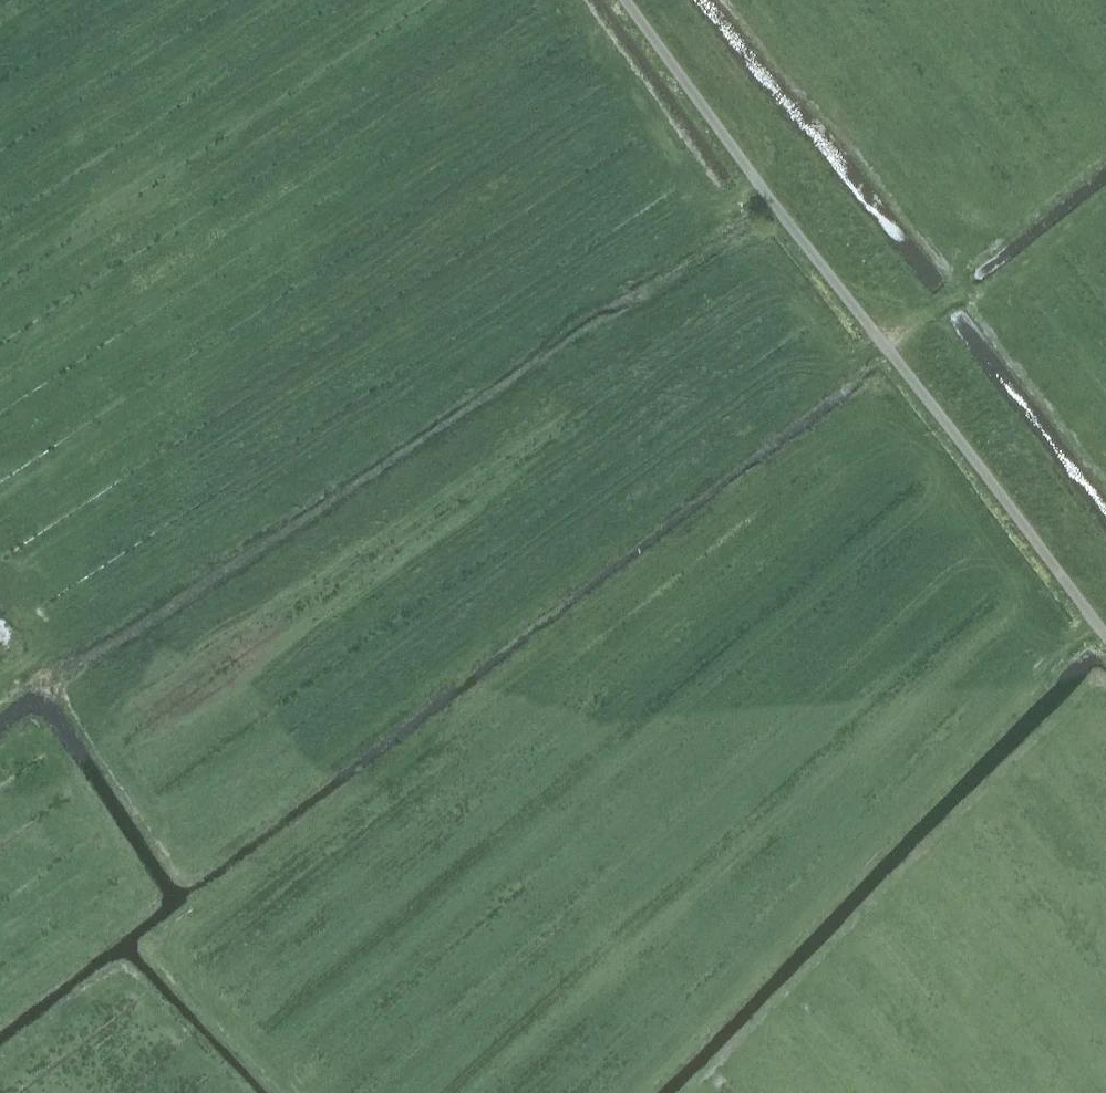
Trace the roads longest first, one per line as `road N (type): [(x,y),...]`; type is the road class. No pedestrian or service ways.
road 1 (unclassified): [(1105,648),(619,0)]

